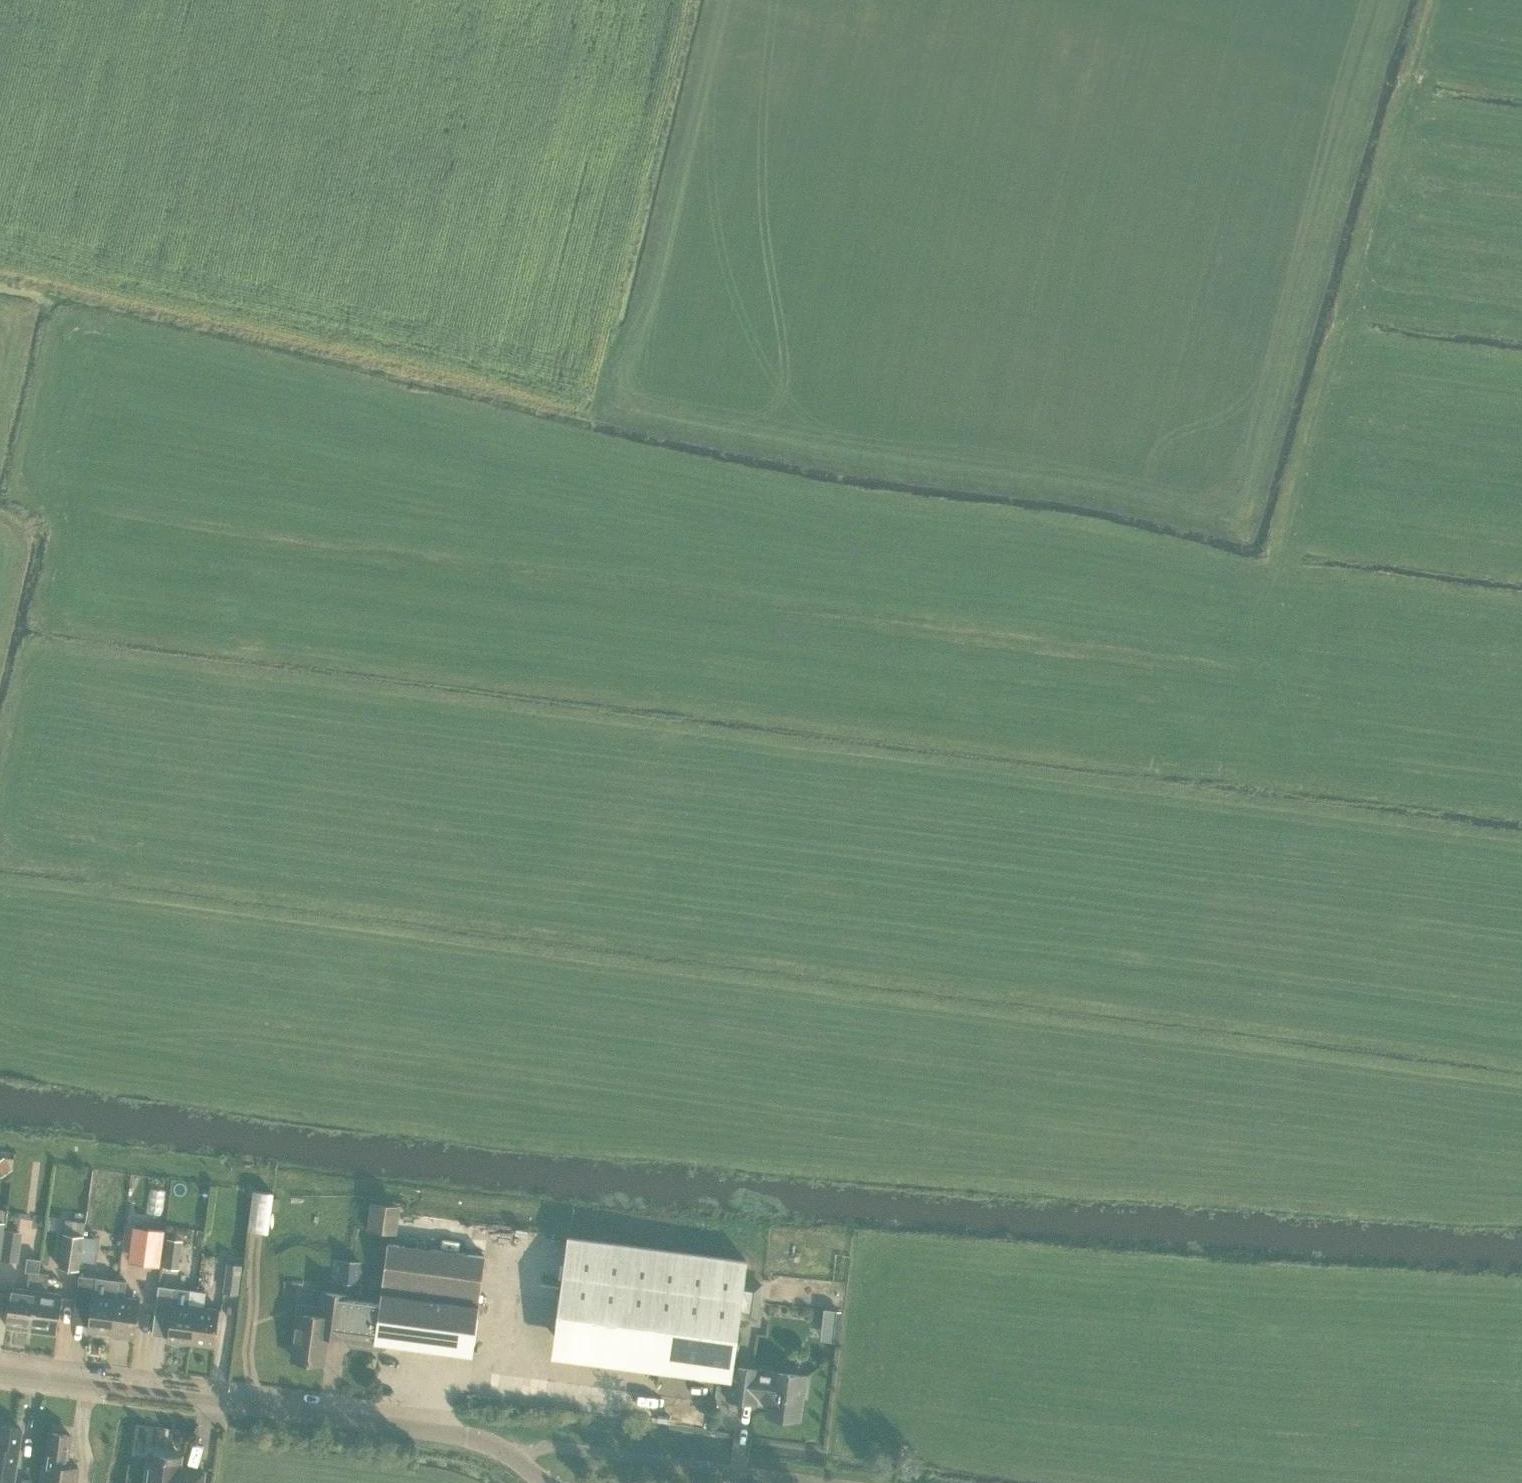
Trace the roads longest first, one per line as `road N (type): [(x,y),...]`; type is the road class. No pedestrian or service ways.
road 1 (residential): [(0,1374),(472,1440),(542,1482)]

